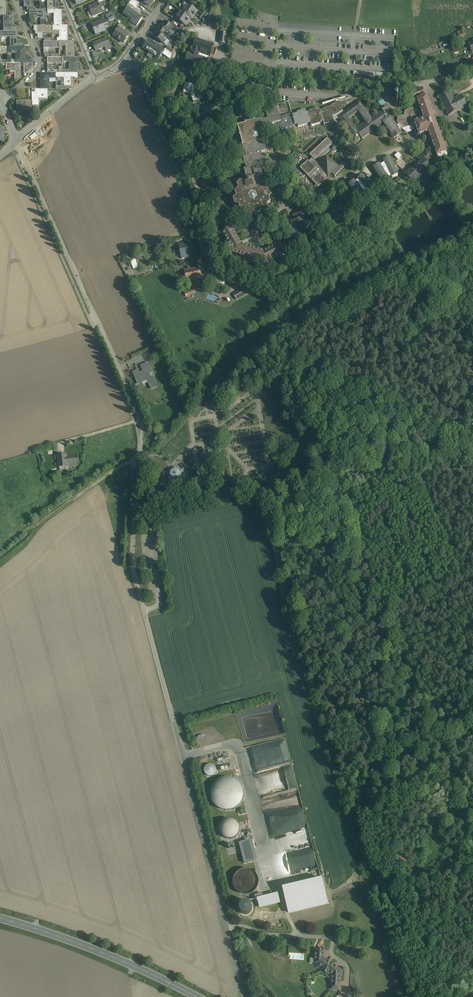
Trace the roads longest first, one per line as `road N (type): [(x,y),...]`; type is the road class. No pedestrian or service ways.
road 1 (unclassified): [(244,996),(133,566),(141,419),(18,141)]
road 2 (unclassified): [(122,64),(397,83),(472,70)]
road 3 (secondary): [(196,996),(0,919)]
road 4 (track): [(332,476),(472,451)]
road 5 (residential): [(1,100),(37,67),(17,0)]

